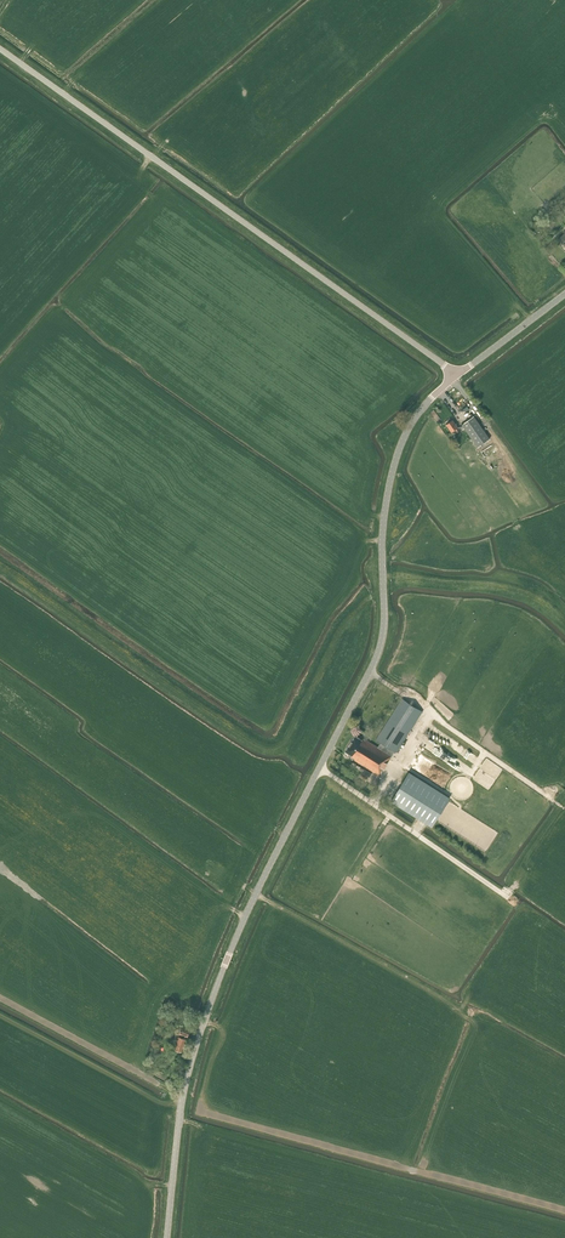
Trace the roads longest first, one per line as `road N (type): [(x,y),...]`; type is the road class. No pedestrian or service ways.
road 1 (tertiary): [(167,1237),(179,1119),(203,1026),(255,895),(378,656),(394,465),(416,418),(455,377)]
road 2 (tertiary): [(455,377),(0,49)]
road 3 (track): [(474,1023),(255,895)]
road 4 (track): [(383,579),(500,587),(542,600),(564,621)]
road 5 (tertiary): [(455,377),(564,294)]

